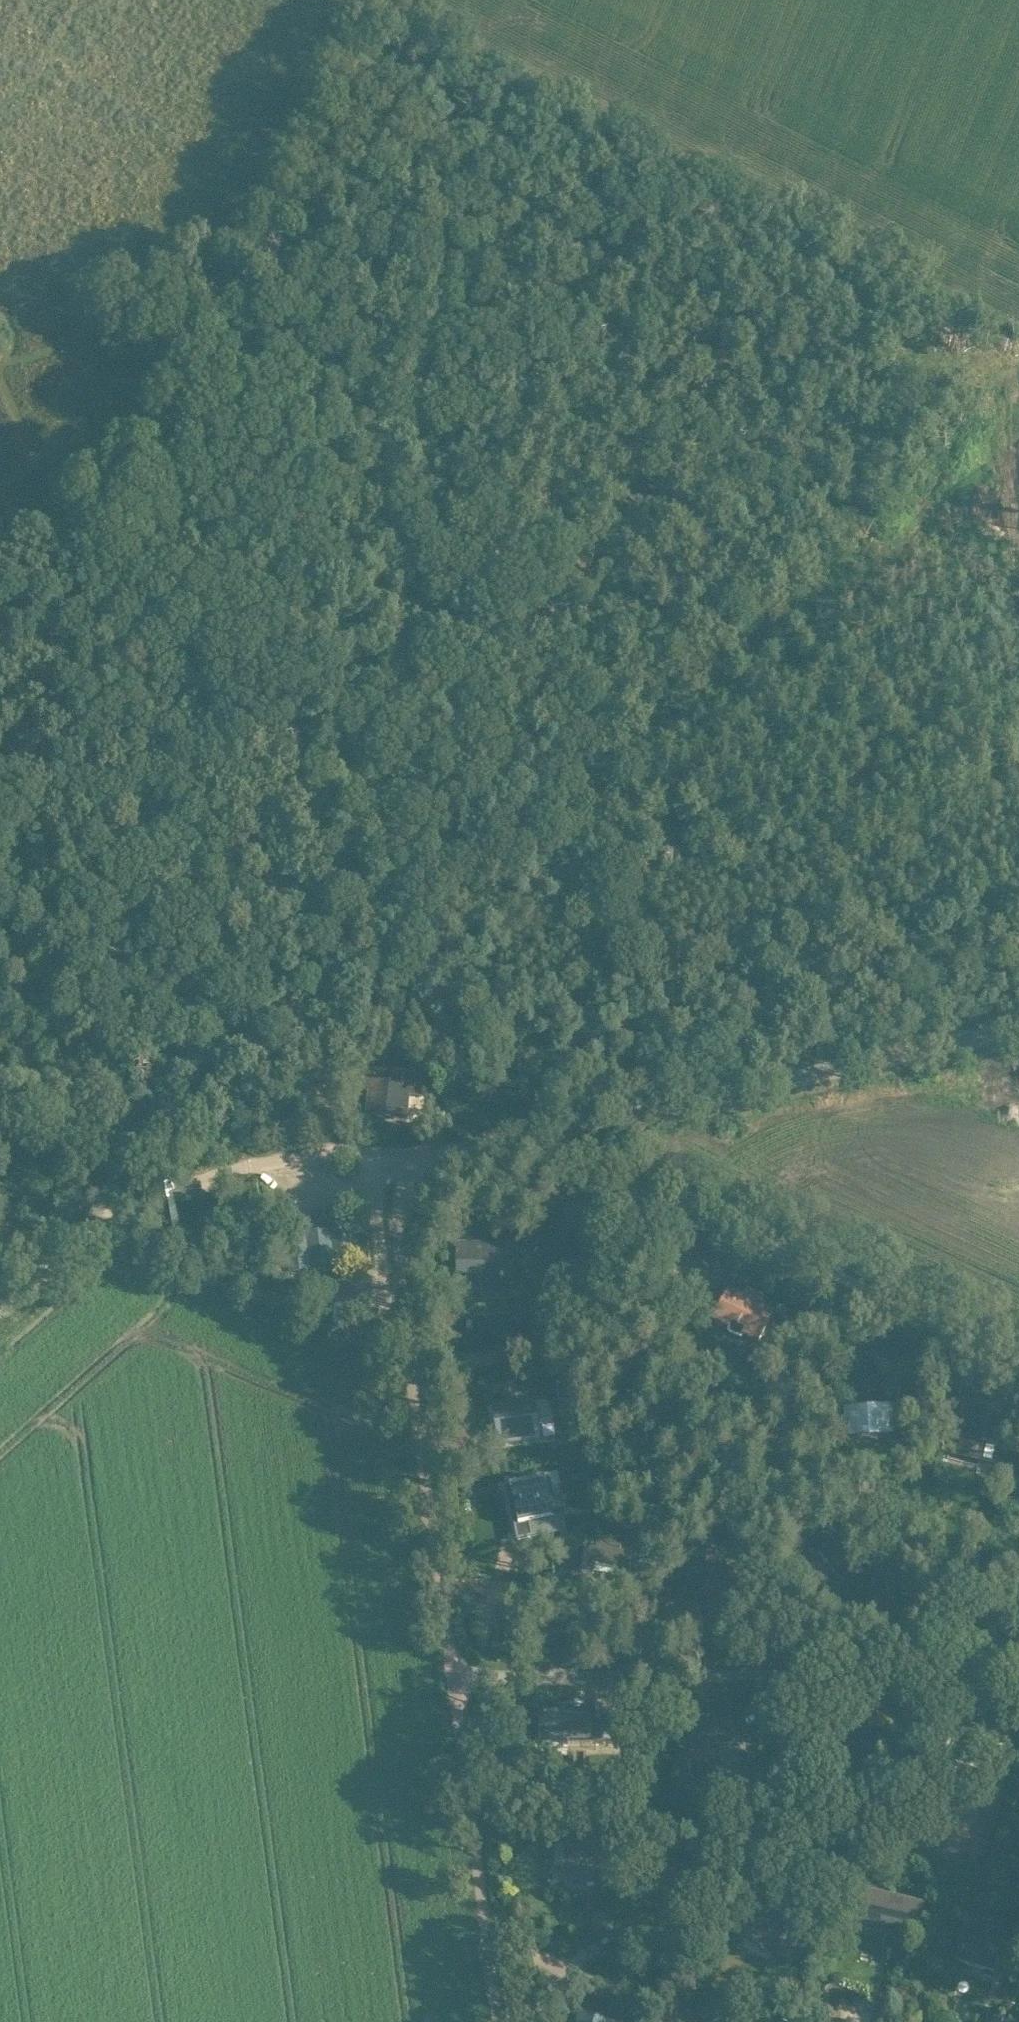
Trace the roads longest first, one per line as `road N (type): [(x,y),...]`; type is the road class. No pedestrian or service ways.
road 1 (unclassified): [(529,1133),(1018,1032)]
road 2 (residential): [(452,1693),(899,1677)]
road 3 (residential): [(1018,1355),(654,1189)]
road 4 (residential): [(452,1693),(408,1356)]
road 5 (residential): [(654,1189),(629,1222),(584,1322),(561,1341),(536,1352),(408,1356)]
road 6 (unclassified): [(250,1166),(159,1190),(0,1319)]
road 7 (residential): [(485,1938),(452,1693)]
road 8 (residential): [(485,1938),(668,2021)]
road 9 (residential): [(654,1189),(529,1133)]
road 10 (residential): [(899,1677),(883,1543)]
road 11 (unclassified): [(250,1166),(372,1155)]

